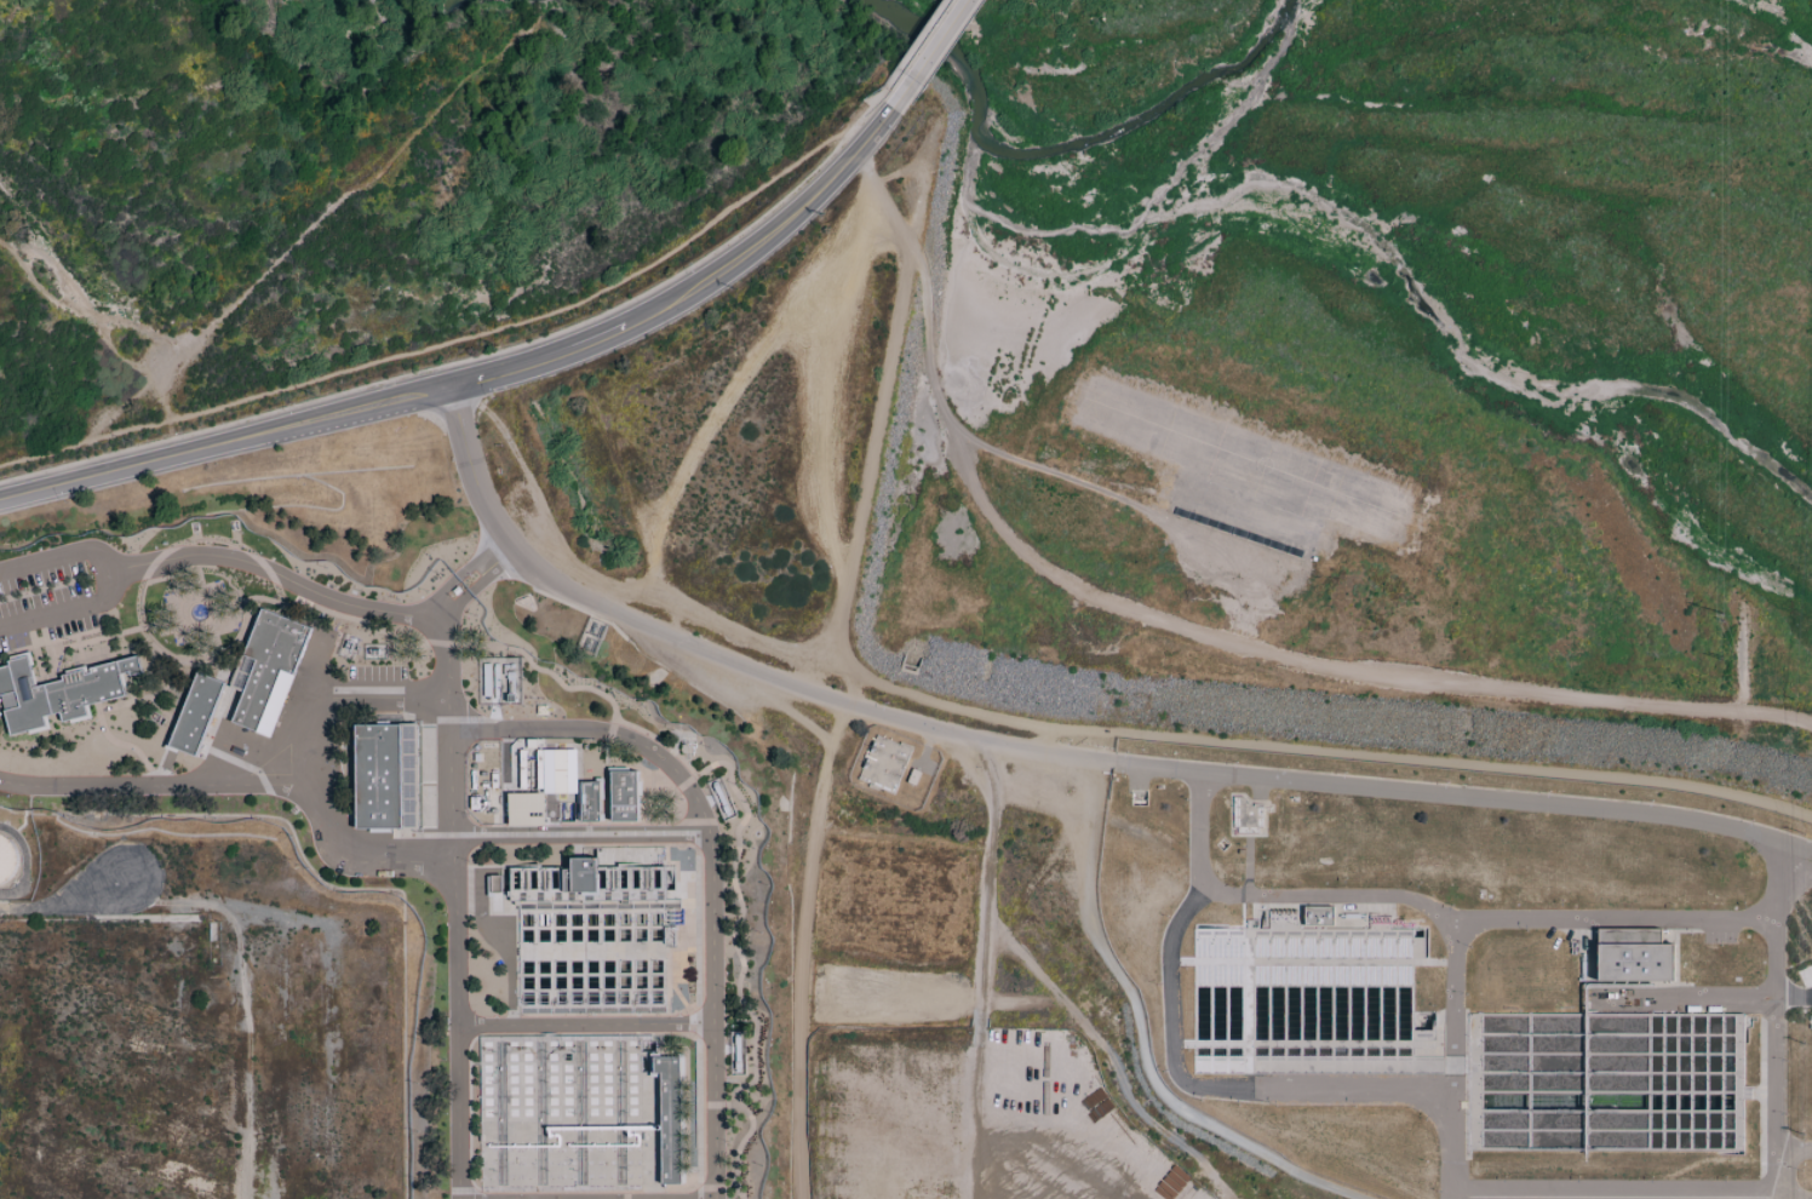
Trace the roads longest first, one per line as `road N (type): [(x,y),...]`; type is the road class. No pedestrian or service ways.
road 1 (tertiary): [(0,503),(563,354),(722,270),(816,195),(890,110)]
road 2 (tertiary): [(890,110),(967,0)]

